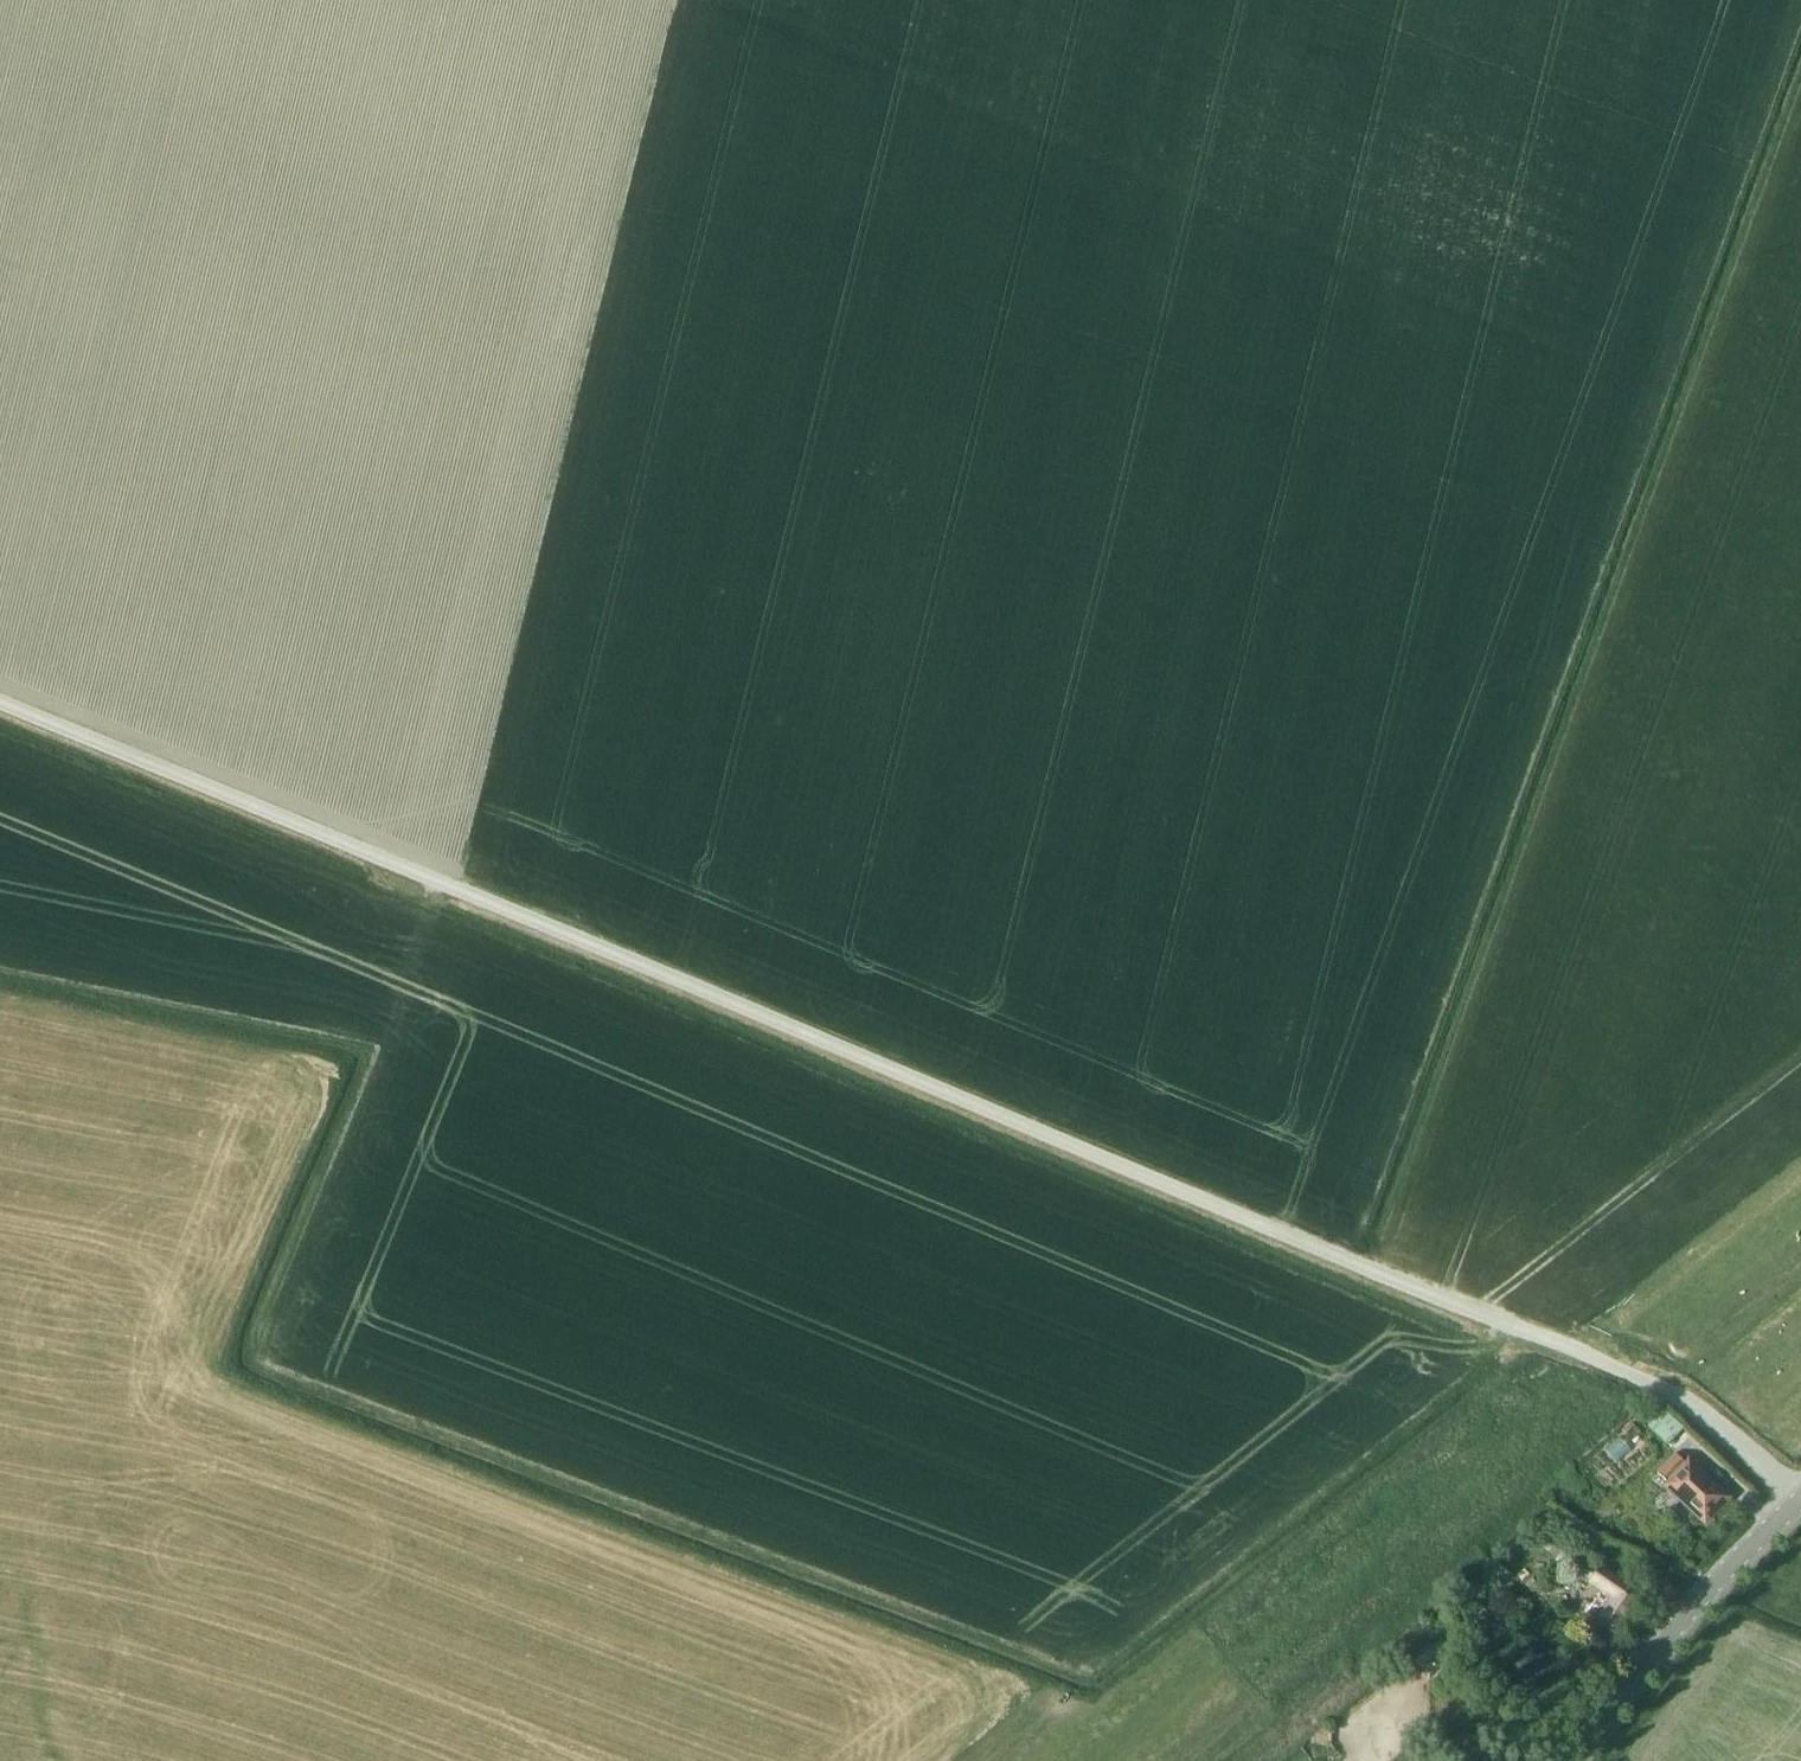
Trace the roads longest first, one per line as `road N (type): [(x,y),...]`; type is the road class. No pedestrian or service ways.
road 1 (tertiary): [(1569,1760),(1675,1629),(1800,1498)]

